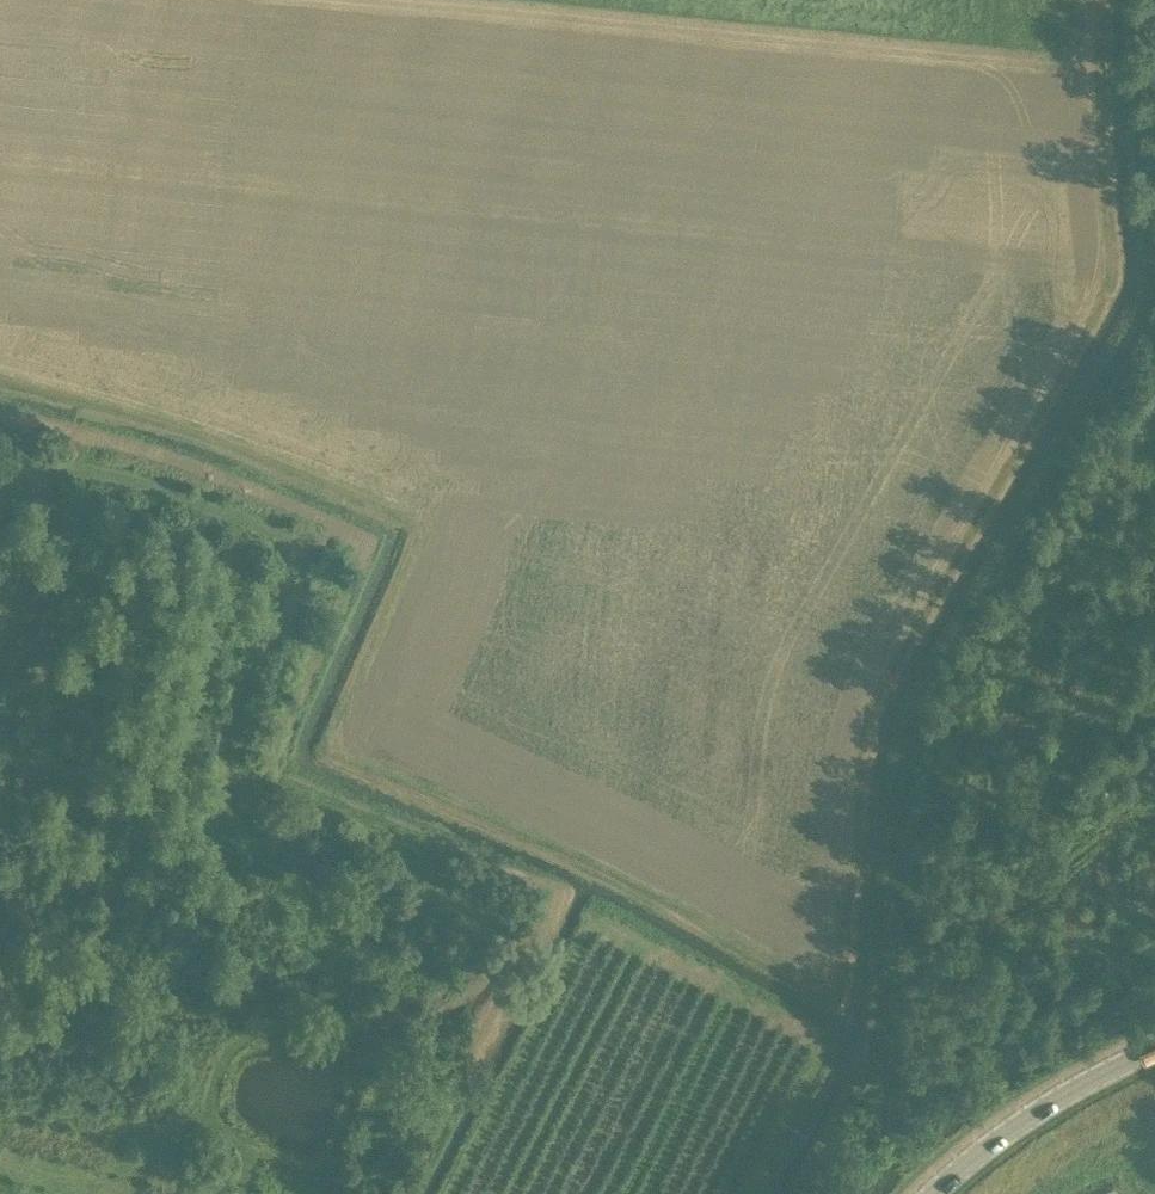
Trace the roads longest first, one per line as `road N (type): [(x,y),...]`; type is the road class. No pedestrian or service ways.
road 1 (unclassified): [(930,1193),(1039,1104),(1154,1052)]

